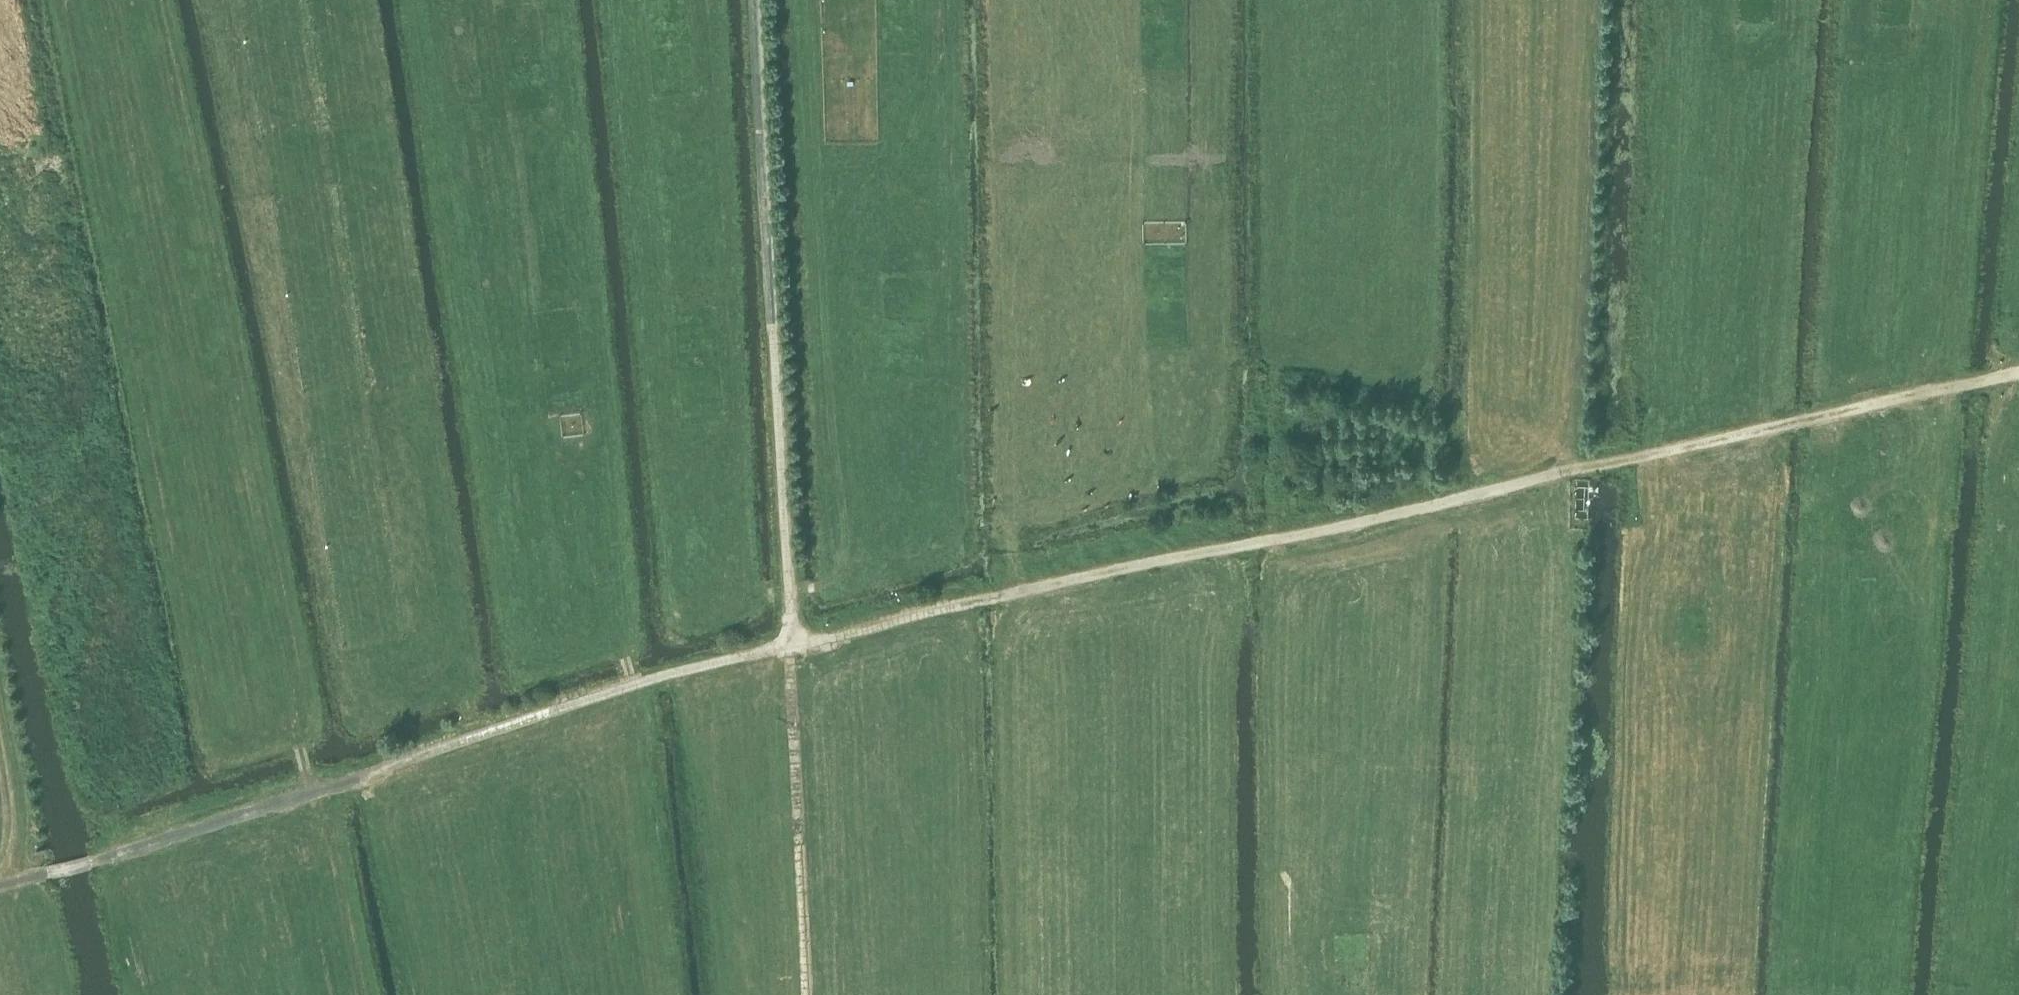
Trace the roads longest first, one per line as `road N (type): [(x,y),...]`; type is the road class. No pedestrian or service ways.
road 1 (track): [(790,654),(908,617),(1216,548),(1306,539),(2018,373)]
road 2 (track): [(371,772),(788,642),(794,627),(753,0)]
road 3 (track): [(26,875),(99,861),(371,772),(414,994)]
road 4 (track): [(788,642),(808,994)]
road 5 (track): [(1276,355),(1273,542)]

